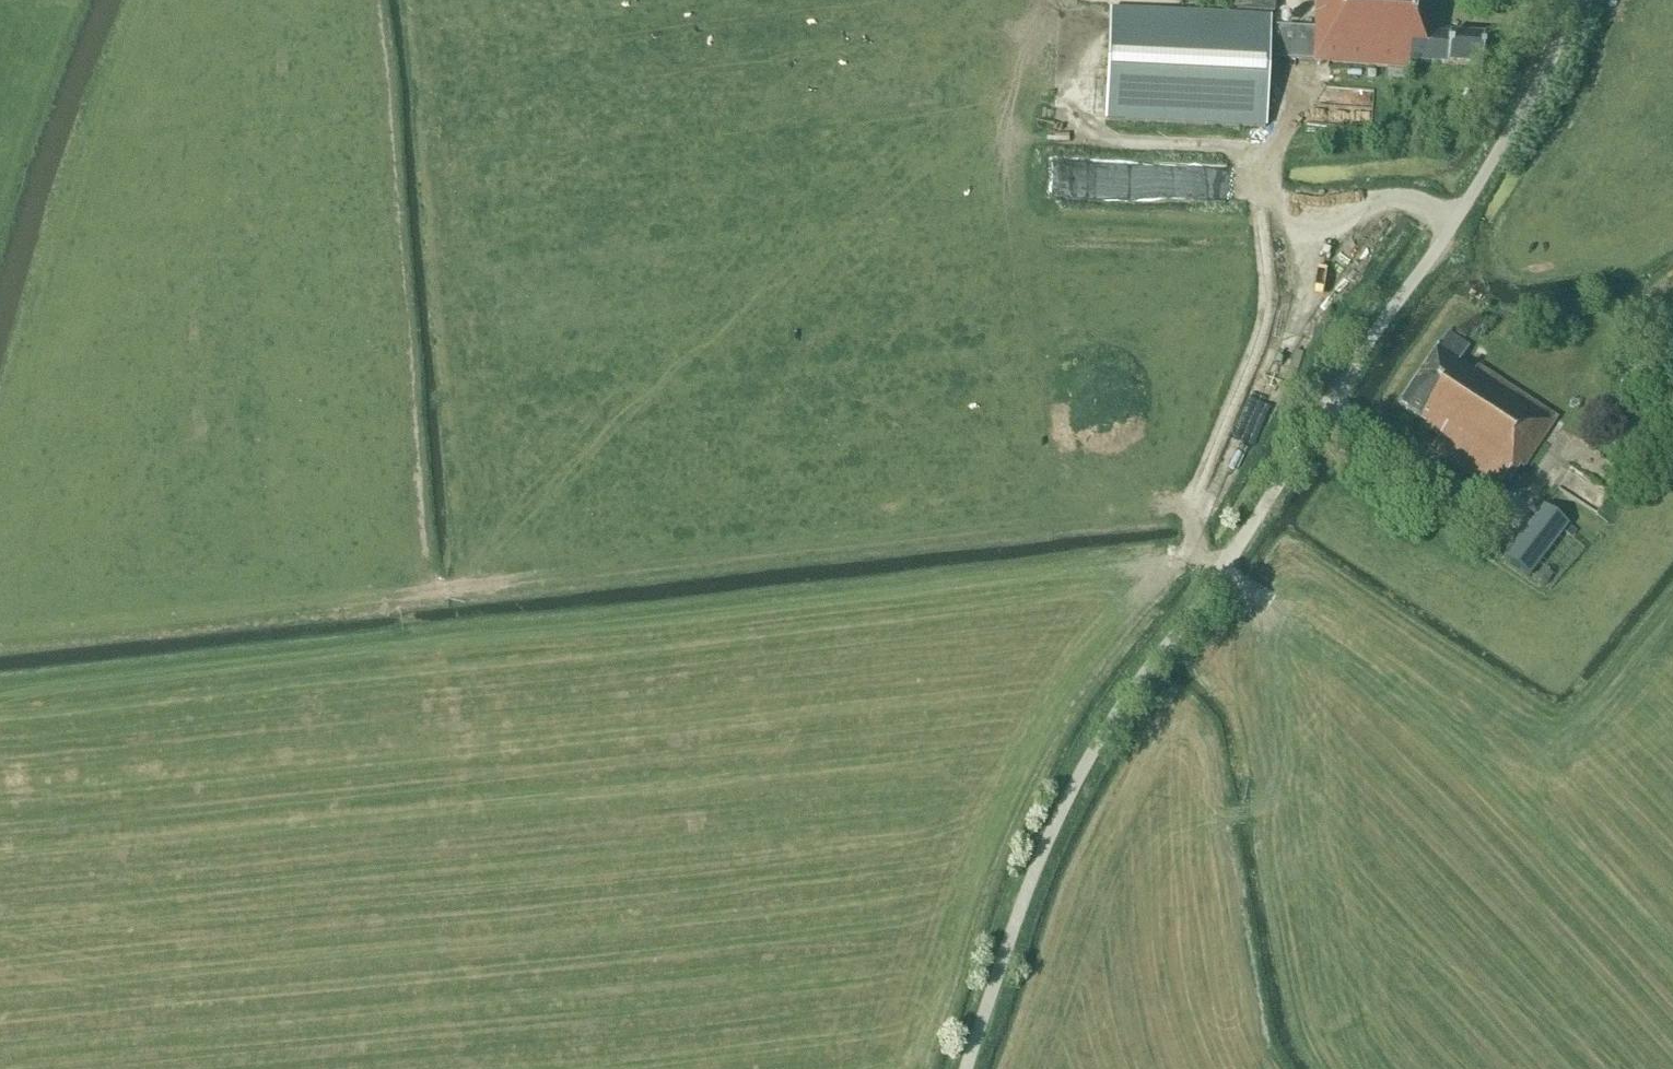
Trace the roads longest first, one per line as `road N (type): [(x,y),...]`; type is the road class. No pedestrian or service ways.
road 1 (unclassified): [(966,1068),(1035,866),(1093,753),(1454,220),(1550,58),(1559,0)]
road 2 (track): [(1267,188),(1258,207),(1262,319),(1193,494),(1192,545),(1224,569)]
road 3 (track): [(1454,220),(1387,202),(1334,222),(1282,211),(1267,188),(1268,163),(1308,84)]
road 4 (track): [(1268,163),(1233,148),(1120,142),(1101,134),(1077,104)]

